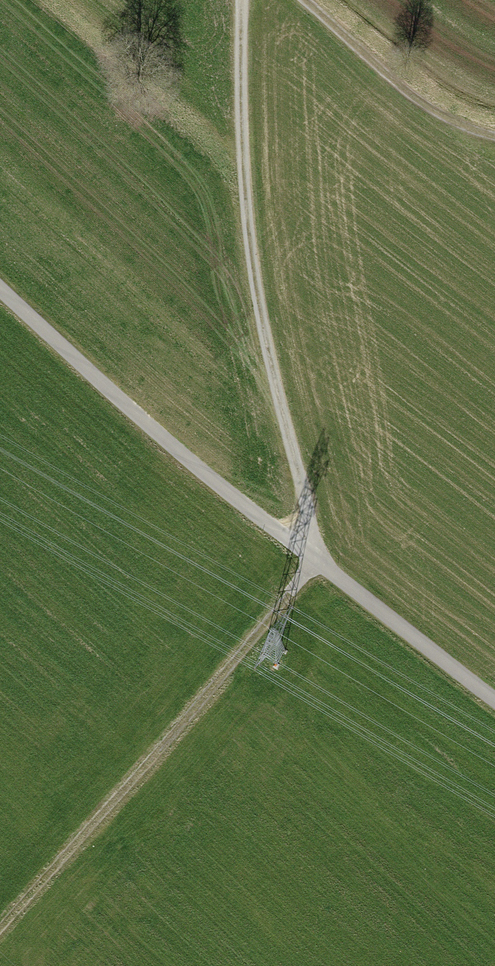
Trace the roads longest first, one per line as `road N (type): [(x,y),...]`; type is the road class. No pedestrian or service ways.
road 1 (track): [(310,555),(248,228),(242,0)]
road 2 (track): [(0,927),(289,594),(310,555)]
road 3 (track): [(0,289),(173,447),(310,555)]
road 4 (track): [(494,698),(310,555)]
road 5 (track): [(494,129),(432,110),(305,0)]

